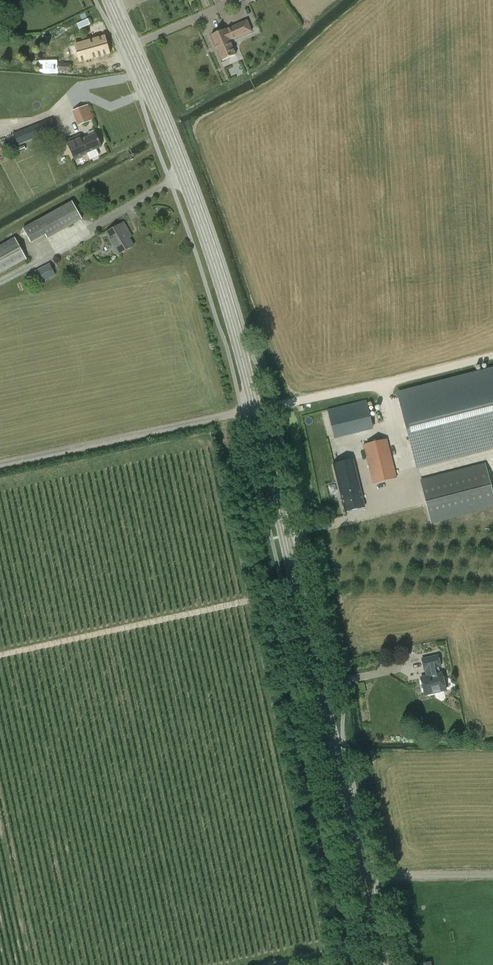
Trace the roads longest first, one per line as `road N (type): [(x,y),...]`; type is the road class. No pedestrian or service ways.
road 1 (secondary): [(385,964),(257,414)]
road 2 (secondary): [(257,414),(191,190),(110,0)]
road 3 (unclassified): [(0,466),(257,414)]

